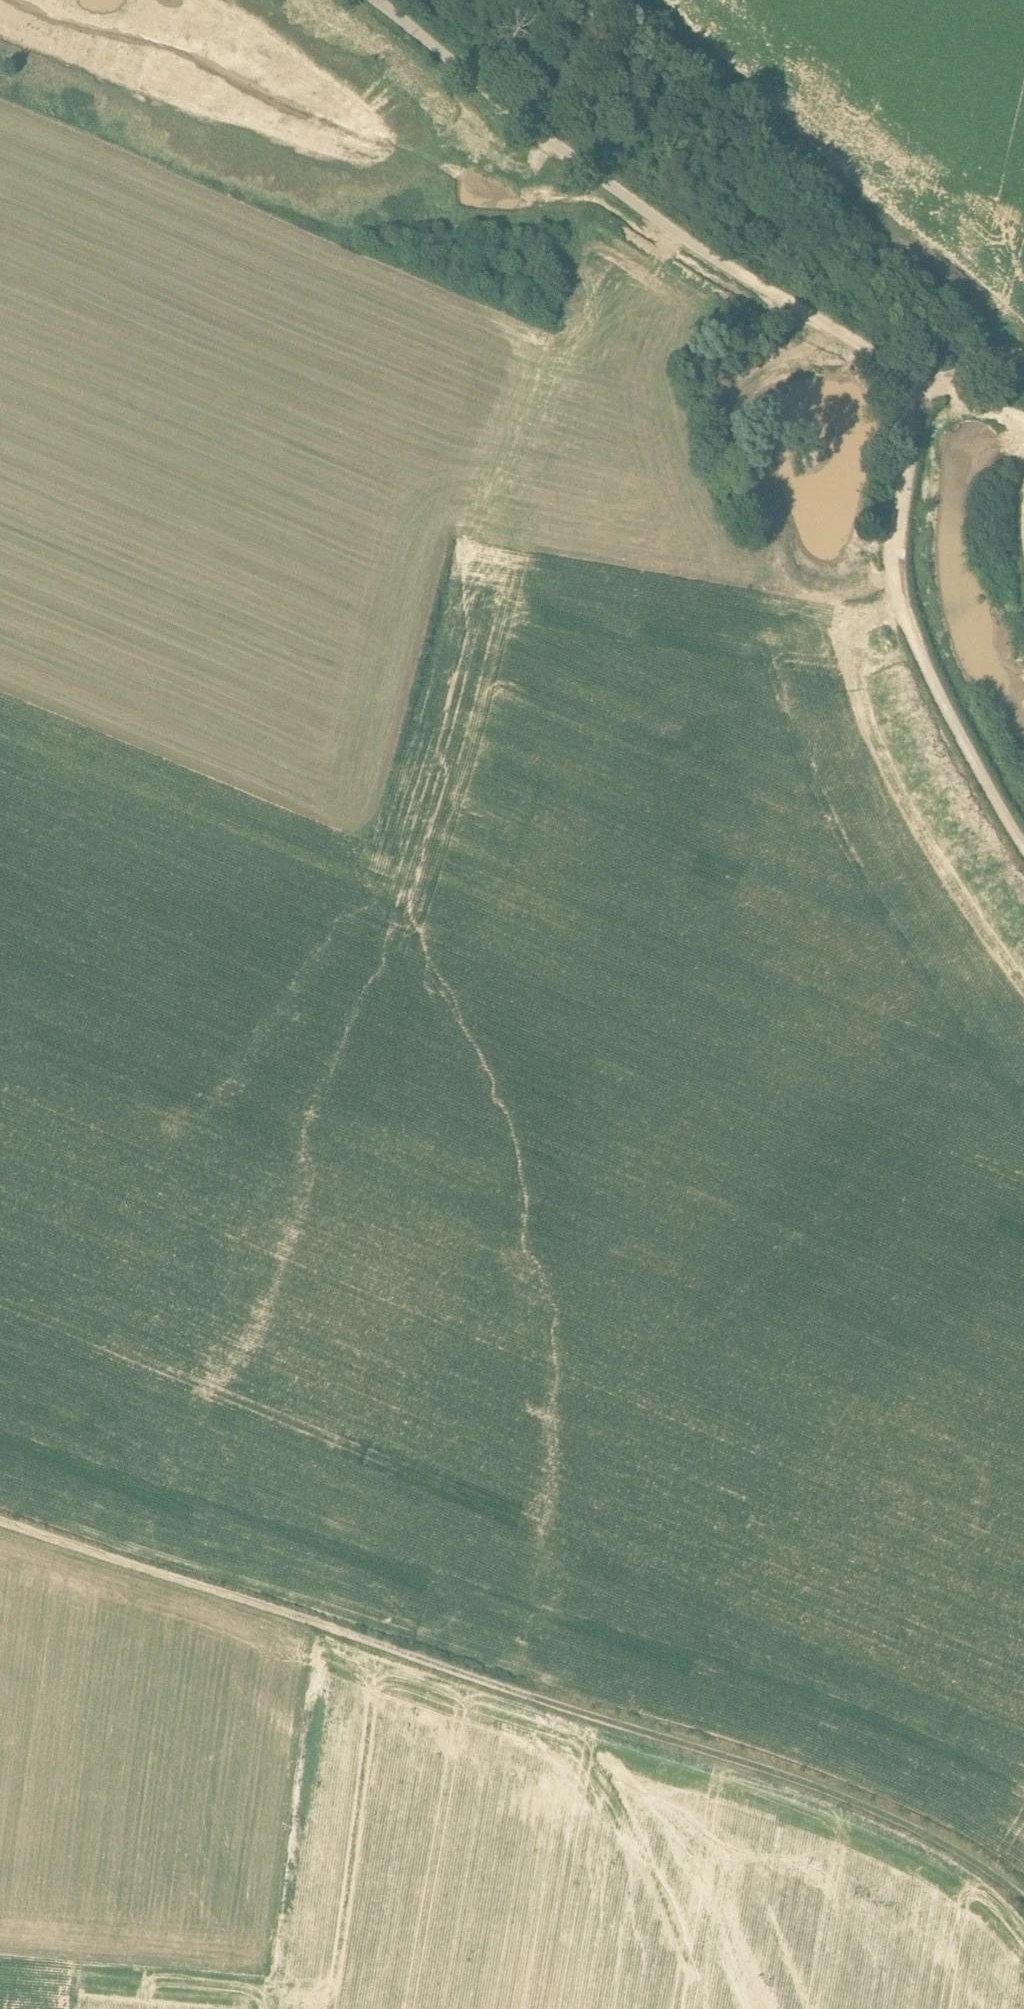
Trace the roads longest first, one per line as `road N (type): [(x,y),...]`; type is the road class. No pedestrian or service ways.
road 1 (unclassified): [(1023,850),(947,714),(897,598),(893,536),(909,422),(893,371),(637,202),(377,0)]
road 2 (track): [(1023,1900),(941,1842),(845,1798),(0,1521)]

